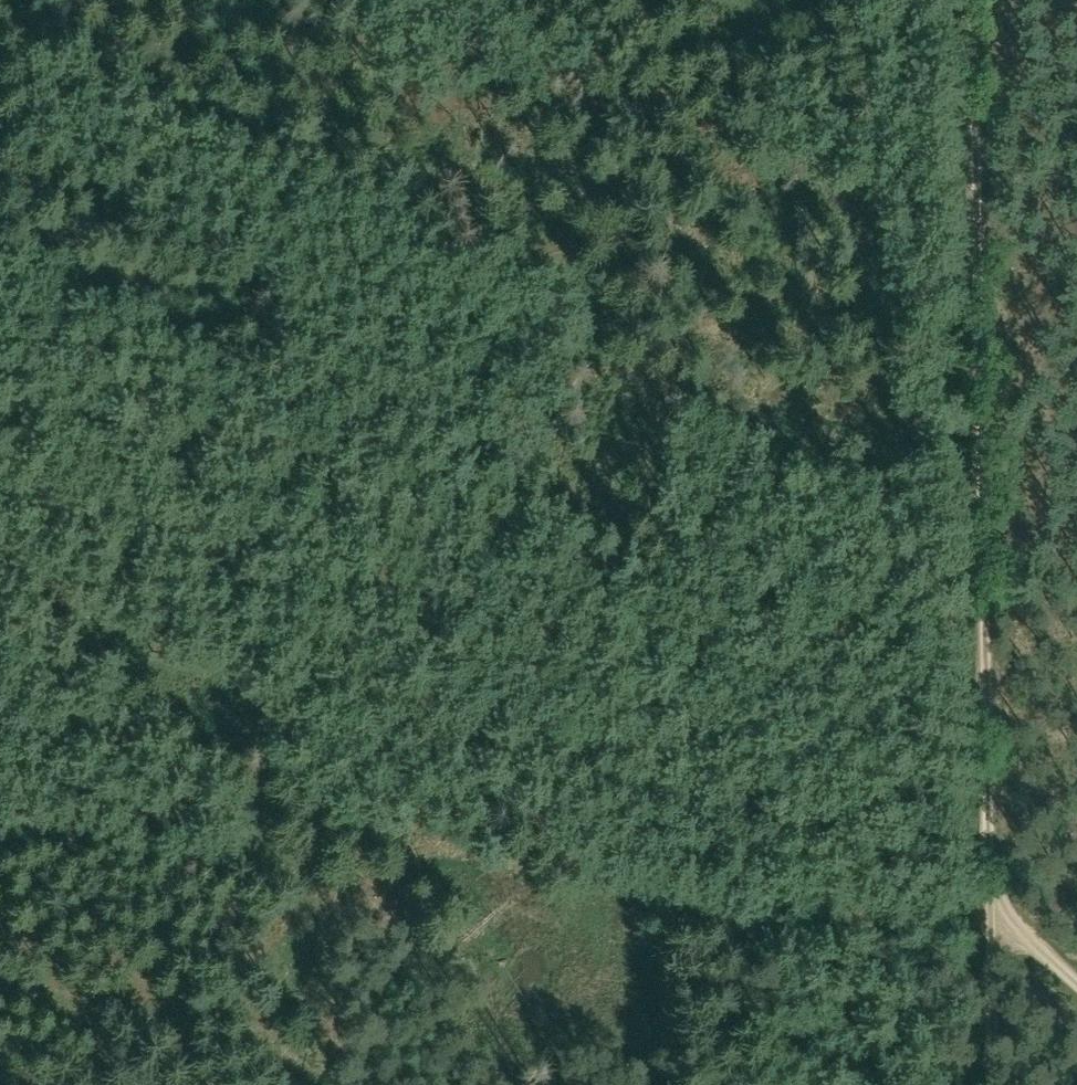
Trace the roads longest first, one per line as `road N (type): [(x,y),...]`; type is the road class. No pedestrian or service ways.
road 1 (track): [(993,1084),(969,0)]

